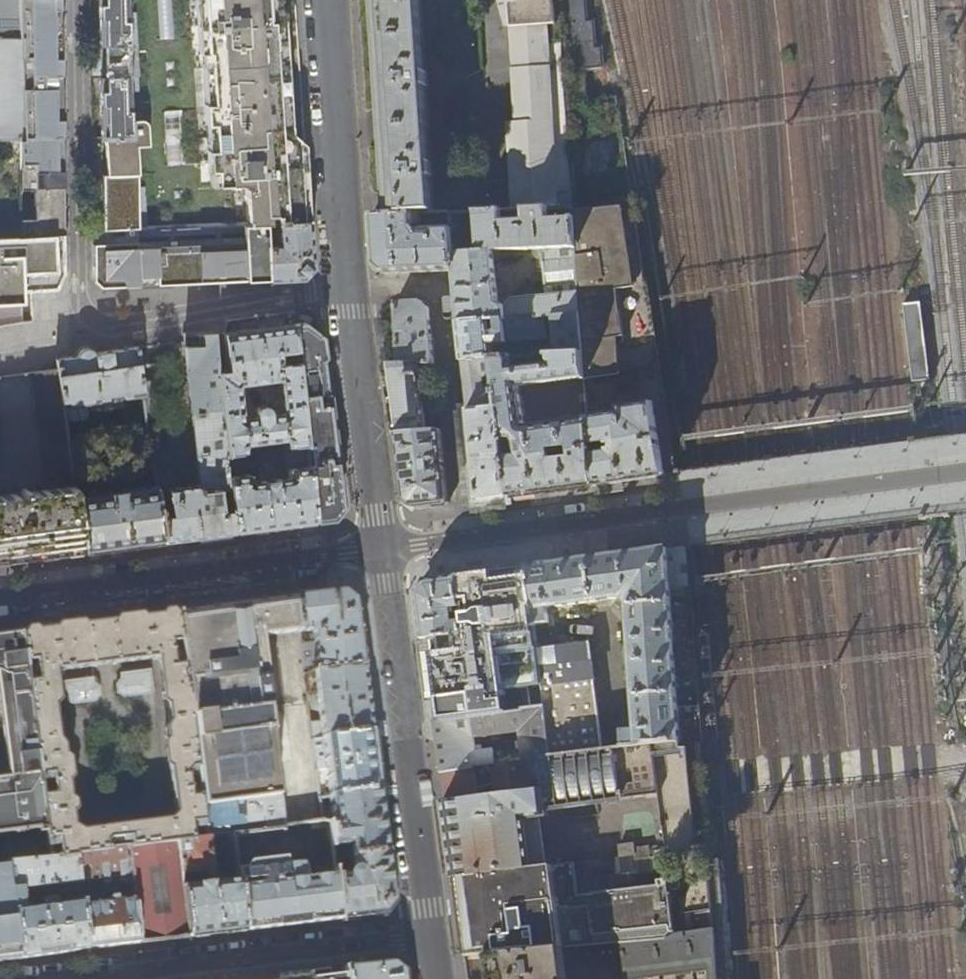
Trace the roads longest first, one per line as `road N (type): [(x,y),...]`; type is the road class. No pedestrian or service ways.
road 1 (tertiary): [(381,550),(965,473)]
road 2 (residential): [(329,0),(348,289),(381,550)]
road 3 (residential): [(381,550),(433,938)]
road 4 (tertiary): [(381,550),(0,601)]
road 5 (residential): [(95,978),(433,938)]
road 6 (track): [(965,767),(939,760),(734,777)]

